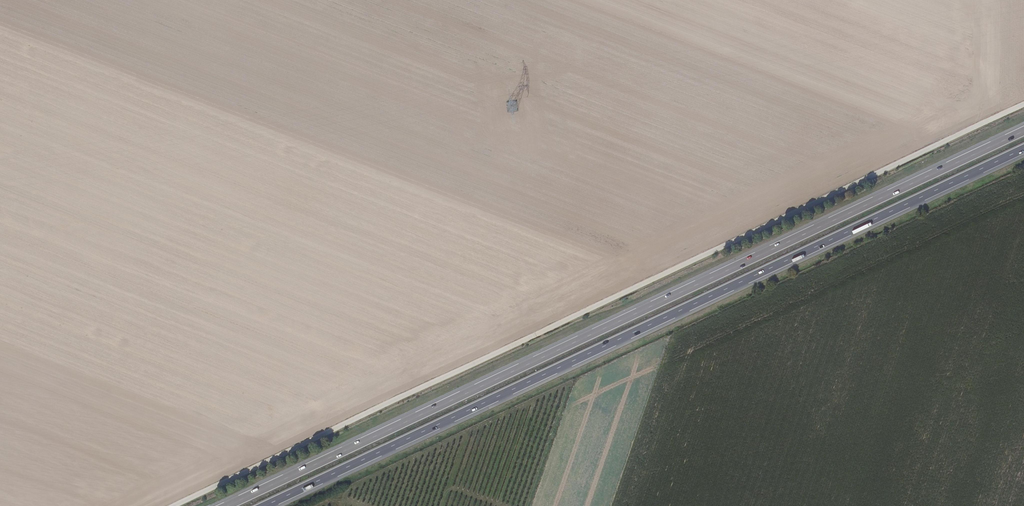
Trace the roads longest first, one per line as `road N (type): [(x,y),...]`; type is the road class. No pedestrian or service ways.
road 1 (track): [(169,505),(1023,103)]
road 2 (trunk): [(1023,130),(227,505)]
road 3 (trunk): [(265,505),(1023,148)]

